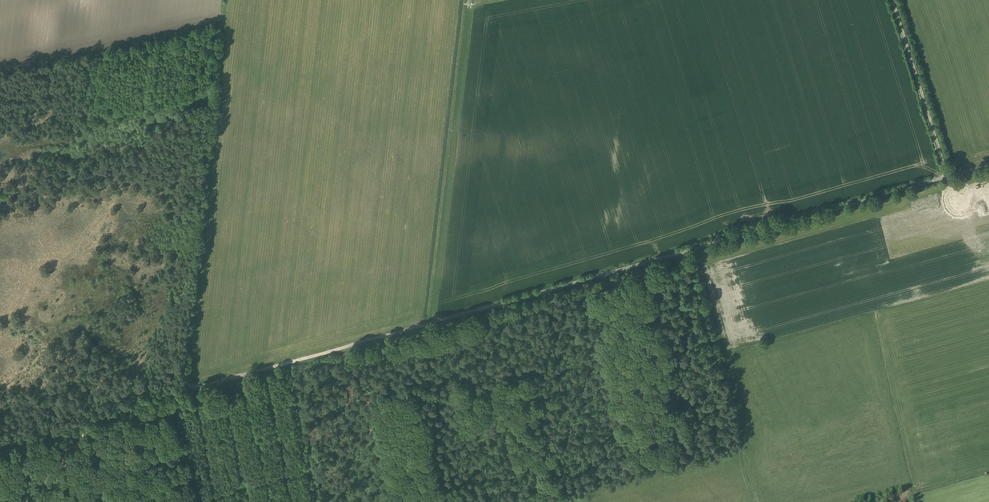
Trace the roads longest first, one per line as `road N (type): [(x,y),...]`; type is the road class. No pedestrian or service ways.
road 1 (unclassified): [(988,165),(194,388)]
road 2 (track): [(687,252),(755,501)]
road 3 (track): [(948,176),(894,0)]
road 4 (track): [(288,363),(318,501)]

